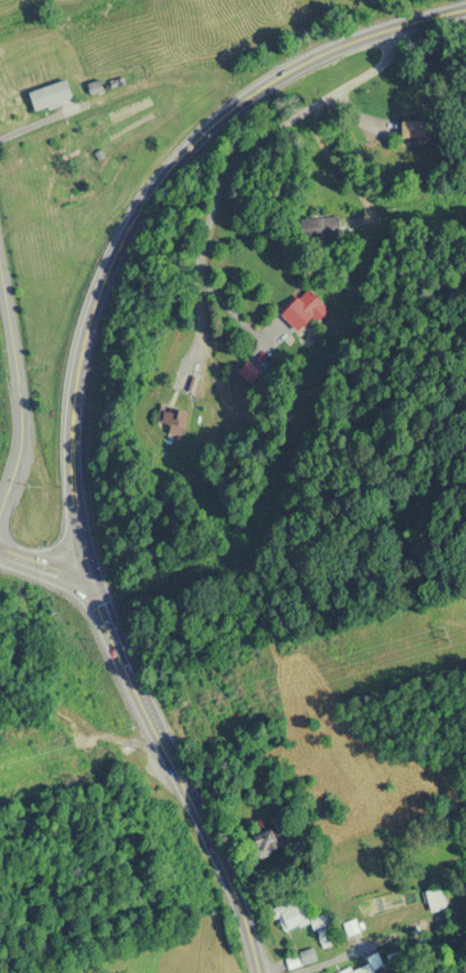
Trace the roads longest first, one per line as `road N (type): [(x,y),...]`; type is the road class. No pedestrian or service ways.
road 1 (primary): [(256,972),(239,904),(145,734),(83,583),(77,373),(107,267),(154,191),(243,107),(386,30),(465,10)]
road 2 (tertiary): [(0,524),(21,438),(0,282)]

